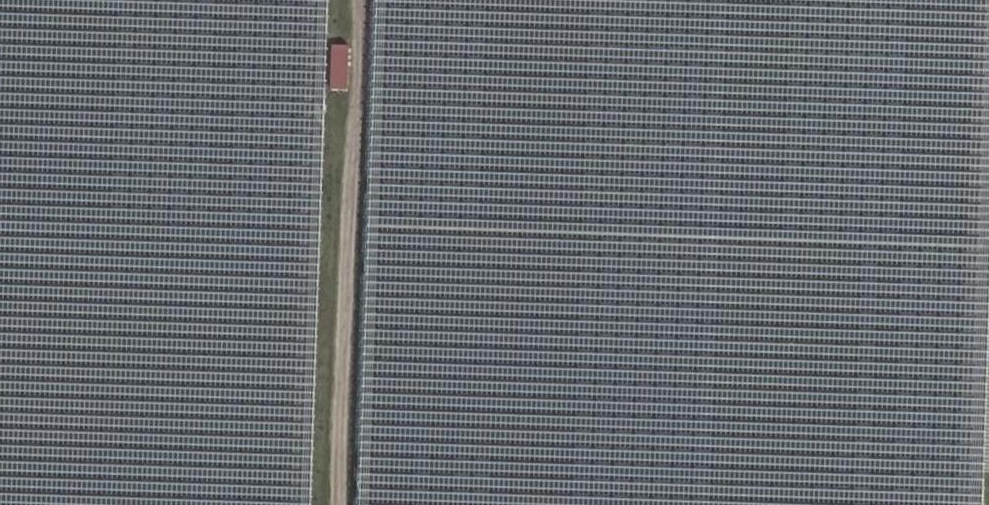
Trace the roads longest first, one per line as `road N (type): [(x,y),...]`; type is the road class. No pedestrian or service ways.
road 1 (track): [(360,0),(337,504)]

